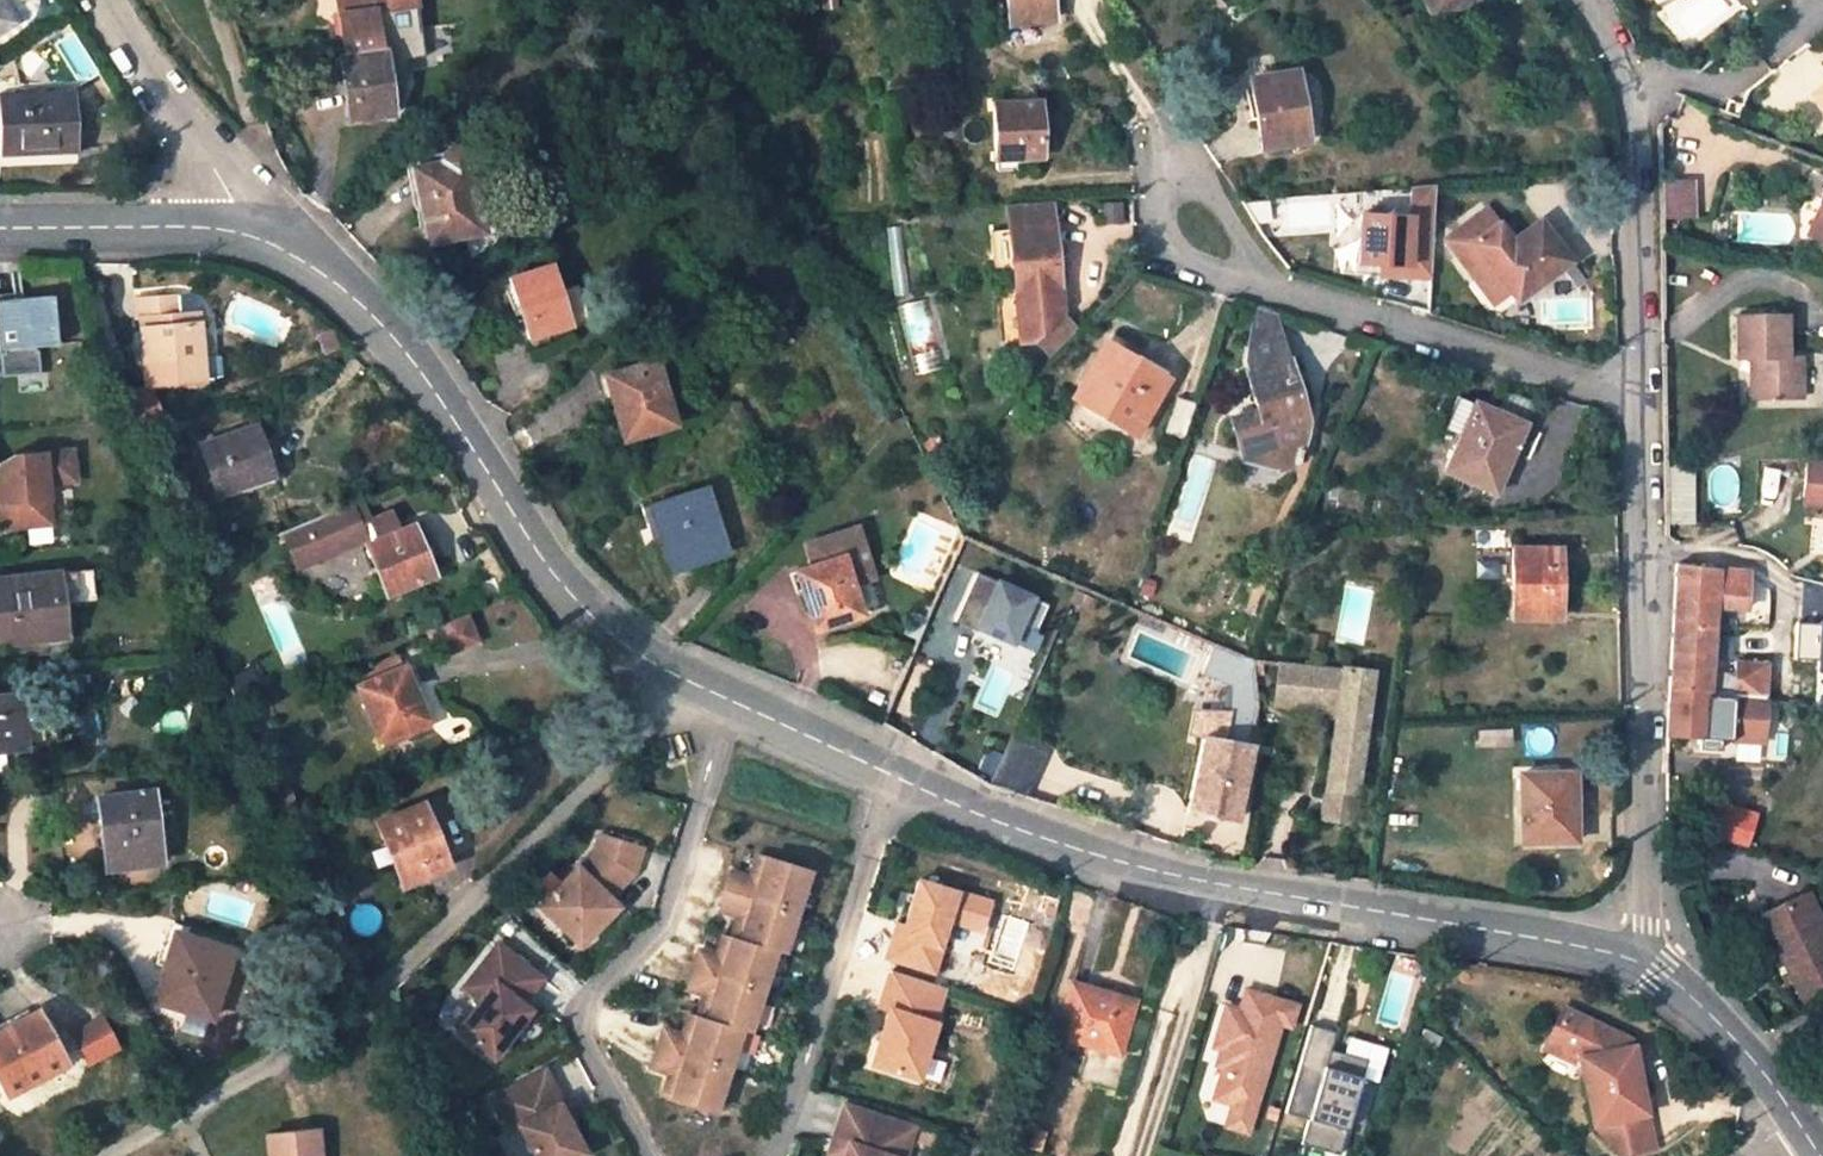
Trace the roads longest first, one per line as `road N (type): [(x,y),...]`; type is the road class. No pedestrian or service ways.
road 1 (unclassified): [(894,777),(991,819),(1216,887),(1644,962)]
road 2 (residential): [(115,1155),(338,1029),(681,680)]
road 3 (unclassified): [(255,231),(359,304),(436,388),(543,563),(633,652),(681,680)]
road 4 (residential): [(1643,403),(1644,962)]
road 5 (residential): [(732,702),(661,919),(585,997),(578,1035),(643,1155)]
road 6 (residential): [(772,1155),(894,777)]
road 7 (residential): [(1643,403),(1266,282)]
road 8 (residential): [(1627,78),(1638,174),(1643,403)]
road 9 (track): [(1216,887),(1141,1155)]
road 10 (residential): [(105,0),(255,231)]
road 11 (residential): [(1266,282),(1184,157),(1154,172),(1174,258)]
road 12 (unclassified): [(0,227),(255,231)]
road 13 (residential): [(1822,9),(1728,82),(1627,78)]
road 14 (unclassified): [(1644,962),(1739,1039),(1795,1112)]
road 15 (unclassified): [(732,702),(894,777)]

